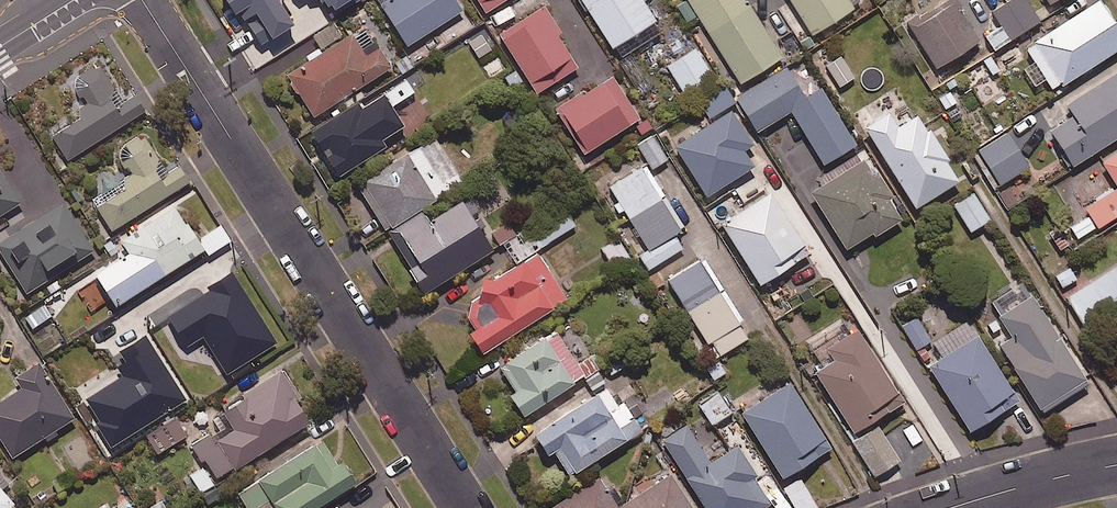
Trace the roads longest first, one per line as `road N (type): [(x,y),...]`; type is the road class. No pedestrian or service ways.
road 1 (residential): [(142,0),(463,507)]
road 2 (residential): [(1116,465),(951,507)]

